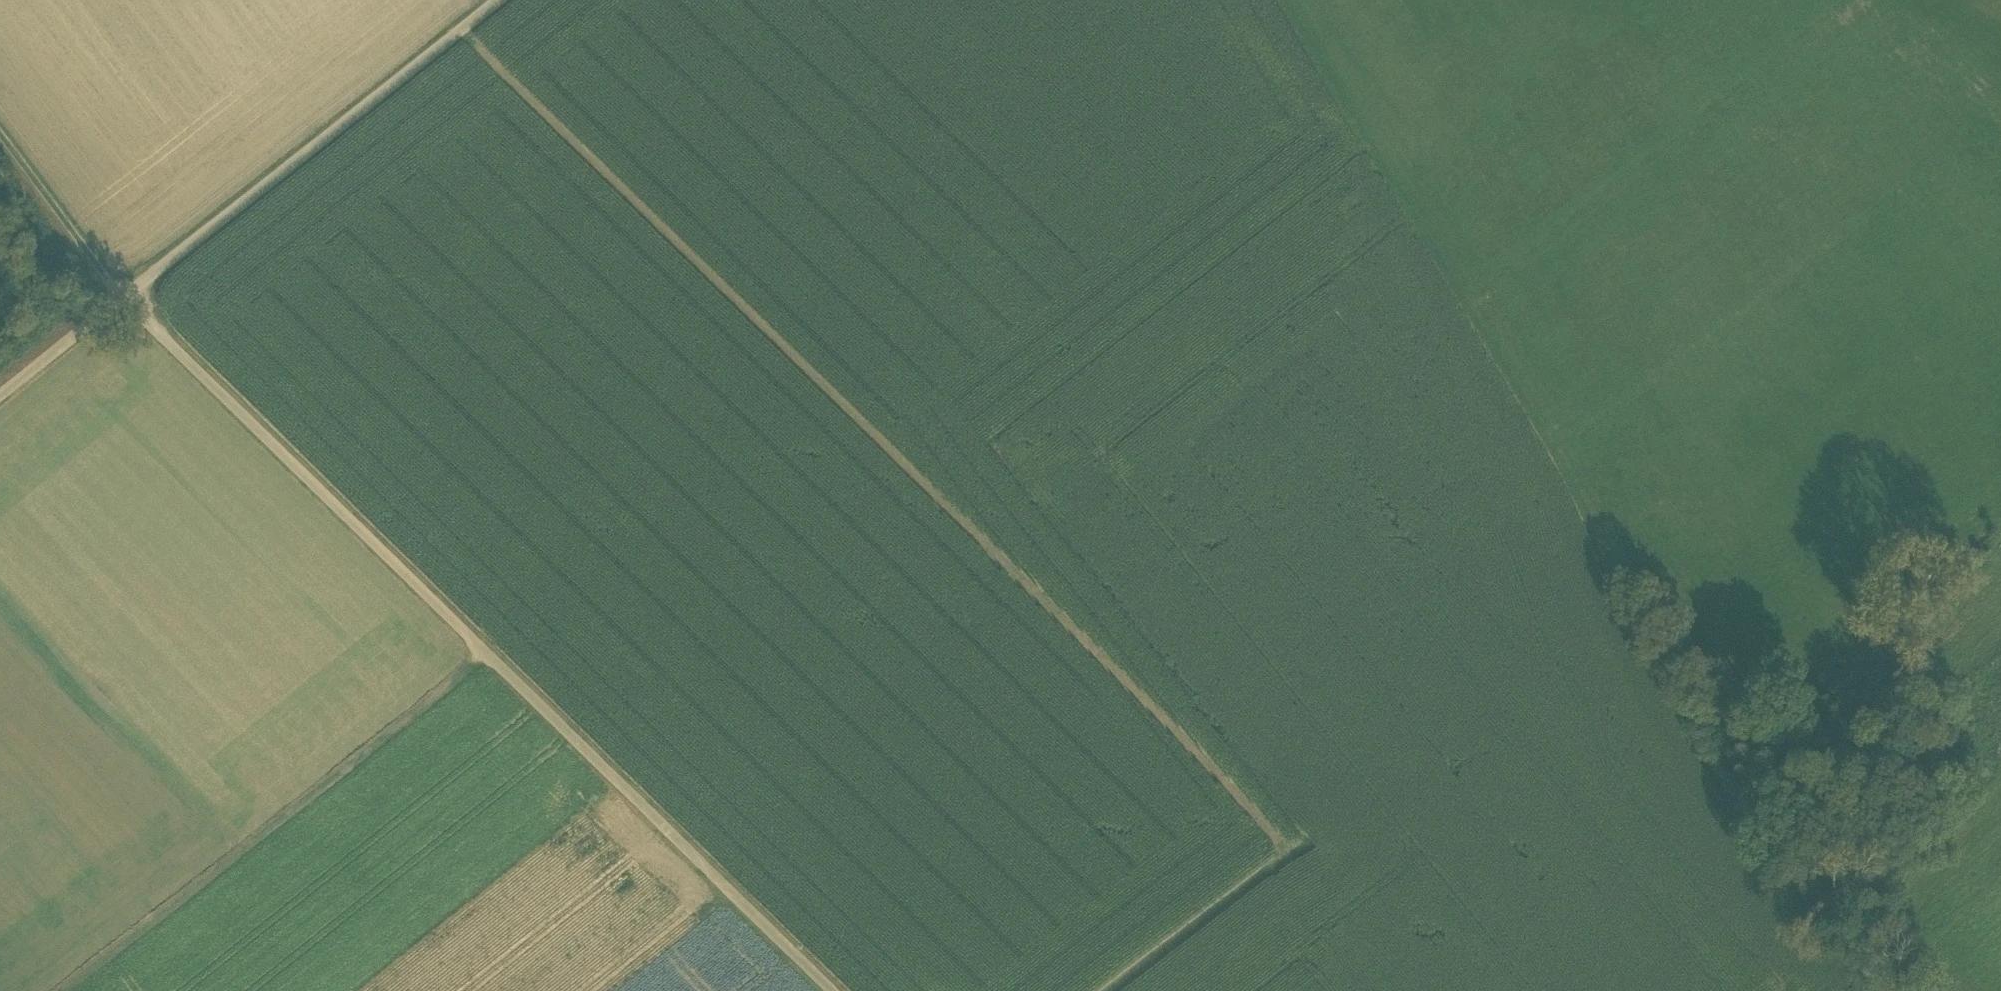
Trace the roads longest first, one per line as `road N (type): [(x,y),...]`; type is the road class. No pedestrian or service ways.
road 1 (track): [(833,990),(126,304),(0,139)]
road 2 (unclassified): [(509,0),(0,404)]
road 3 (track): [(58,990),(482,650)]

